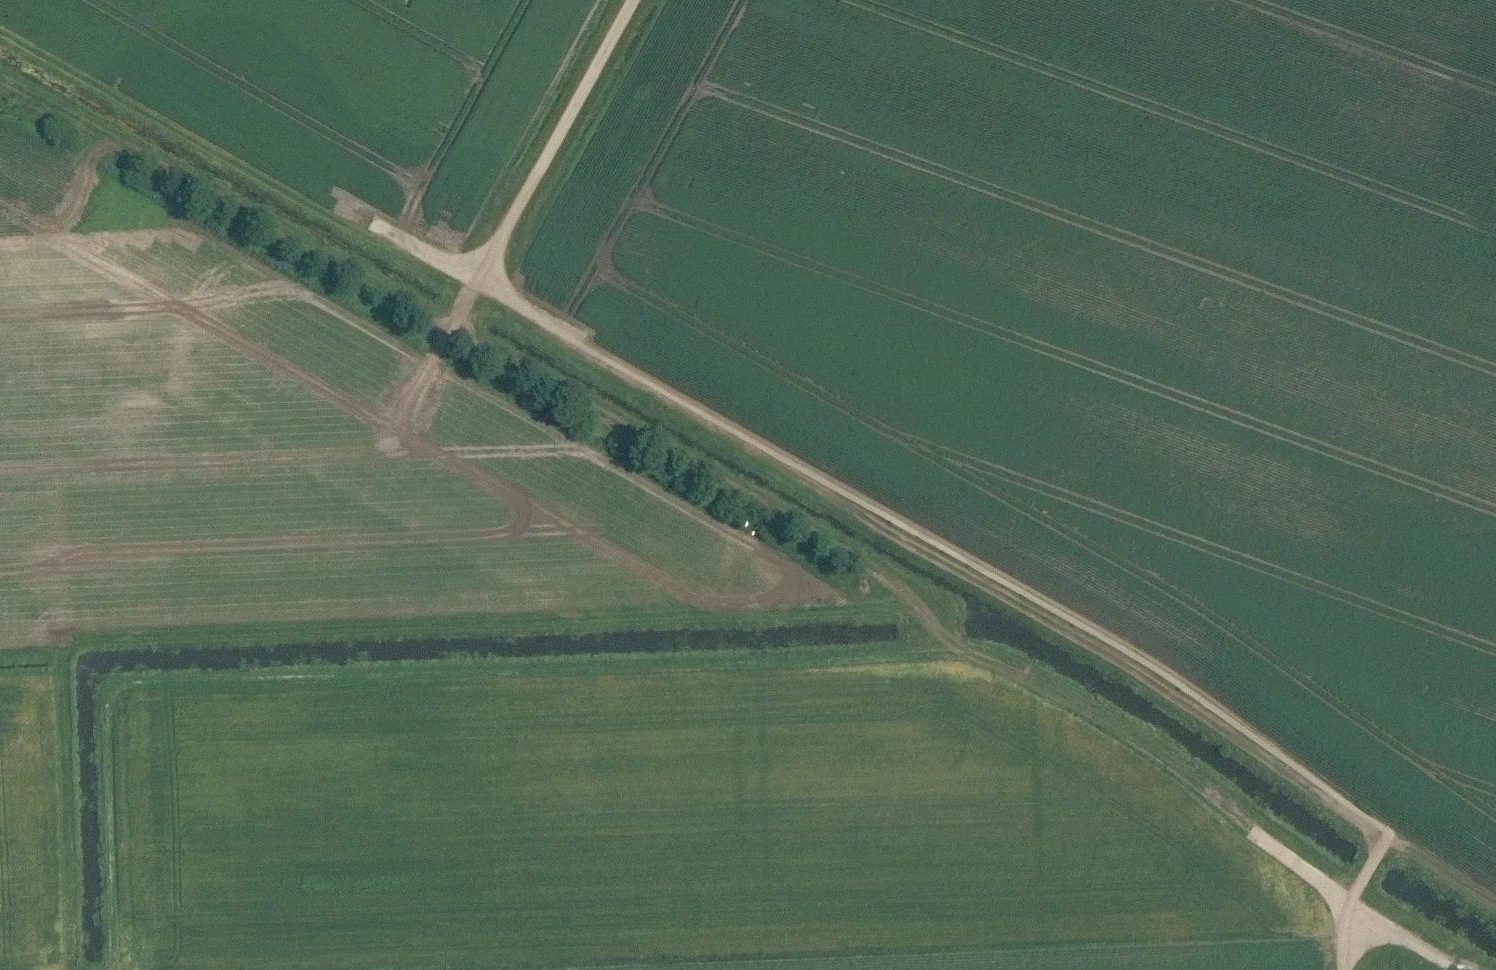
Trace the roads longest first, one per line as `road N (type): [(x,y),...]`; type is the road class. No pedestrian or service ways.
road 1 (track): [(546,322),(476,280),(631,0)]
road 2 (track): [(1249,832),(1455,969)]
road 3 (track): [(1345,969),(1352,902),(1388,840)]
road 4 (track): [(1388,840),(1495,902)]

